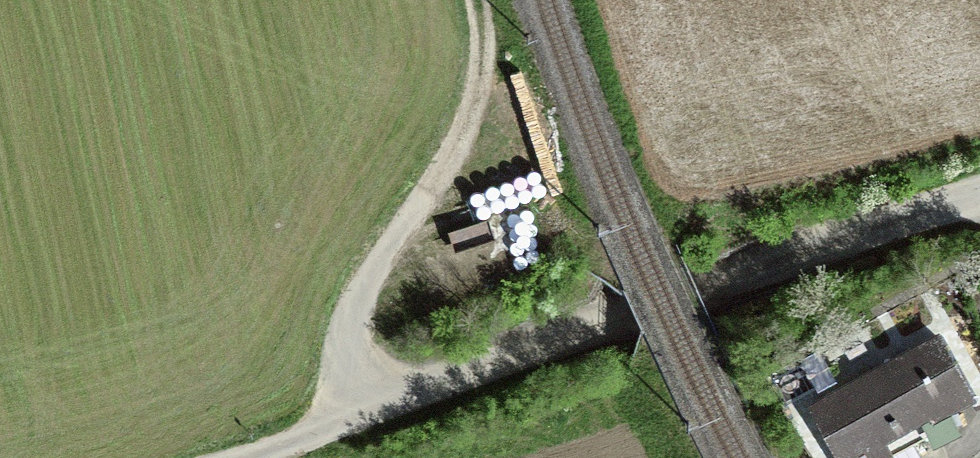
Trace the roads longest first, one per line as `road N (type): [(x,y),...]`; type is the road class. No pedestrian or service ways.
road 1 (track): [(979,200),(552,347),(351,427)]
road 2 (track): [(351,427),(343,342),(370,266),(470,127),(481,48),(471,0)]

